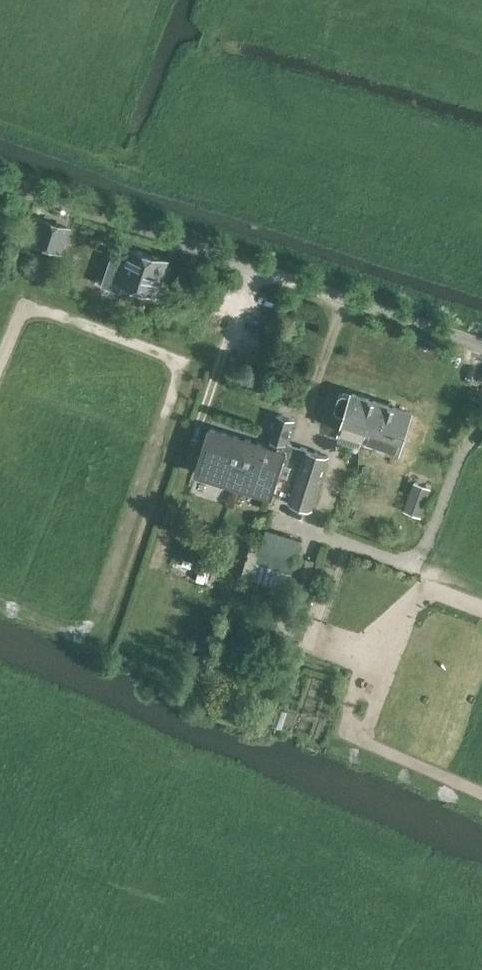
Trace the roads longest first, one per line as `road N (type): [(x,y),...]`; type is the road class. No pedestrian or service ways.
road 1 (unclassified): [(0,185),(481,343)]
road 2 (track): [(222,357),(0,275)]

